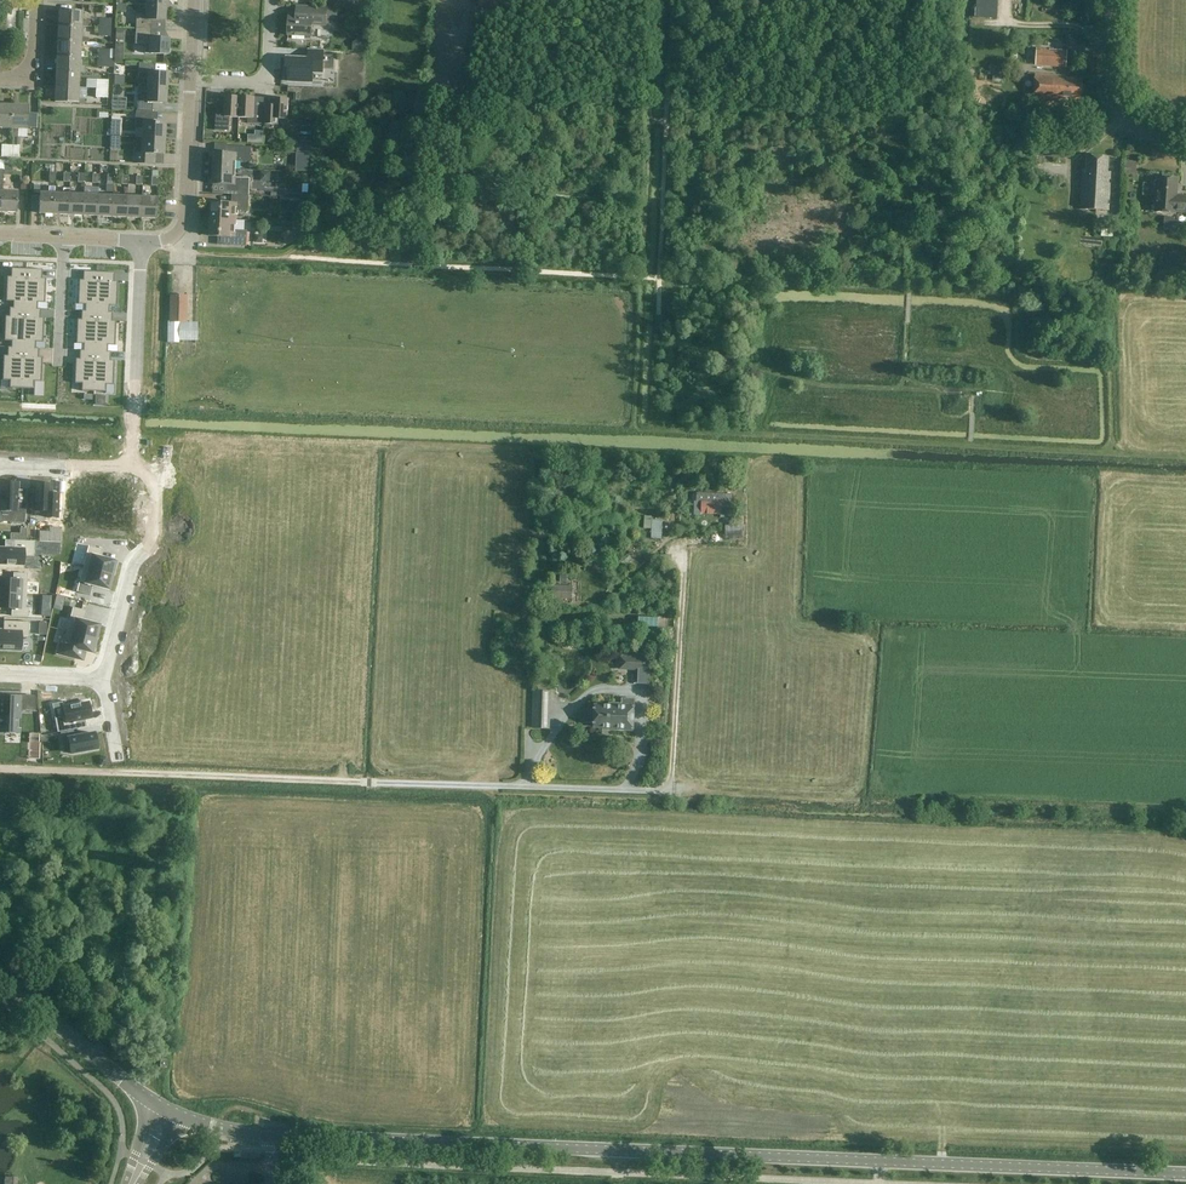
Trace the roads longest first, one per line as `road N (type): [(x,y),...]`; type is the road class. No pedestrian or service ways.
road 1 (track): [(0,768),(1185,816)]
road 2 (tertiary): [(1185,1173),(251,1134),(181,1116)]
road 3 (track): [(669,794),(685,551)]
road 4 (residential): [(129,471),(151,473),(154,539),(132,564),(101,677)]
road 5 (residential): [(140,241),(129,471)]
road 6 (tertiary): [(153,1102),(0,976)]
road 7 (residential): [(140,241),(167,239),(183,227),(191,81)]
road 8 (unclassified): [(1185,132),(1150,125),(1121,102),(1108,58),(1109,0)]
road 9 (residential): [(191,81),(268,83),(272,0)]
road 10 (residential): [(129,471),(0,465)]
road 11 (residential): [(58,362),(63,238)]

